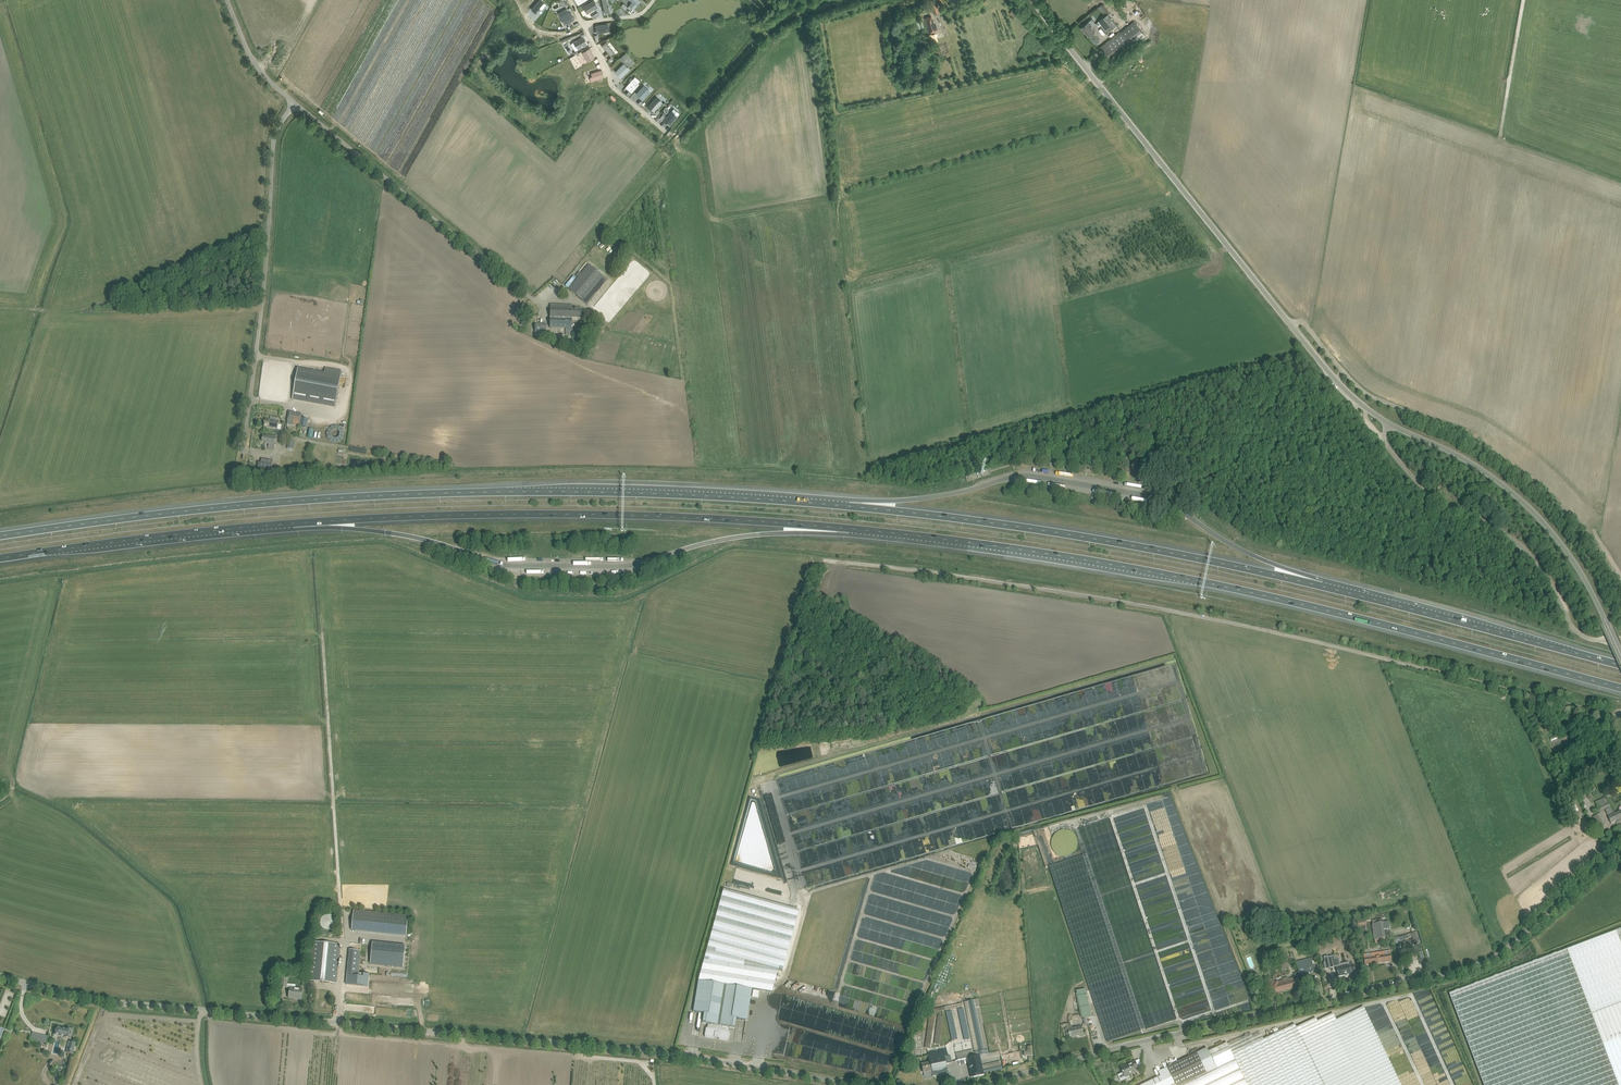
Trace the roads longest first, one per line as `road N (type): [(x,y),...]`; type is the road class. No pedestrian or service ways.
road 1 (motorway): [(1620,666),(1241,567),(1035,528),(848,506),(618,492),(451,493),(221,508),(0,535)]
road 2 (motorway): [(0,558),(396,517),(752,521),(957,541),(1168,575),(1620,689)]
road 3 (unclassified): [(0,976),(110,1002),(656,1052),(859,1084)]
road 4 (unclassified): [(1613,715),(1238,624),(825,560)]
road 5 (unclassified): [(984,1084),(1479,964),(1620,851)]
road 6 (tertiary): [(1387,424),(1334,383),(1033,0)]
road 7 (track): [(341,990),(323,635)]
road 8 (unclassified): [(243,451),(274,138),(295,103)]
road 9 (tertiary): [(1620,656),(1580,571),(1529,510),(1485,472),(1387,424)]
road 10 (unclassified): [(1387,424),(1387,445),(1420,484),(1502,531),(1532,559),(1576,632),(1620,639)]
road 11 (unclassified): [(529,297),(295,103)]
road 12 (track): [(668,133),(680,133),(766,32),(842,0)]
road 13 (track): [(1289,326),(1310,328),(1372,394),(1474,435)]
road 14 (residential): [(584,25),(612,87),(668,133)]
road 15 (unclassified): [(295,103),(262,73),(227,0)]

